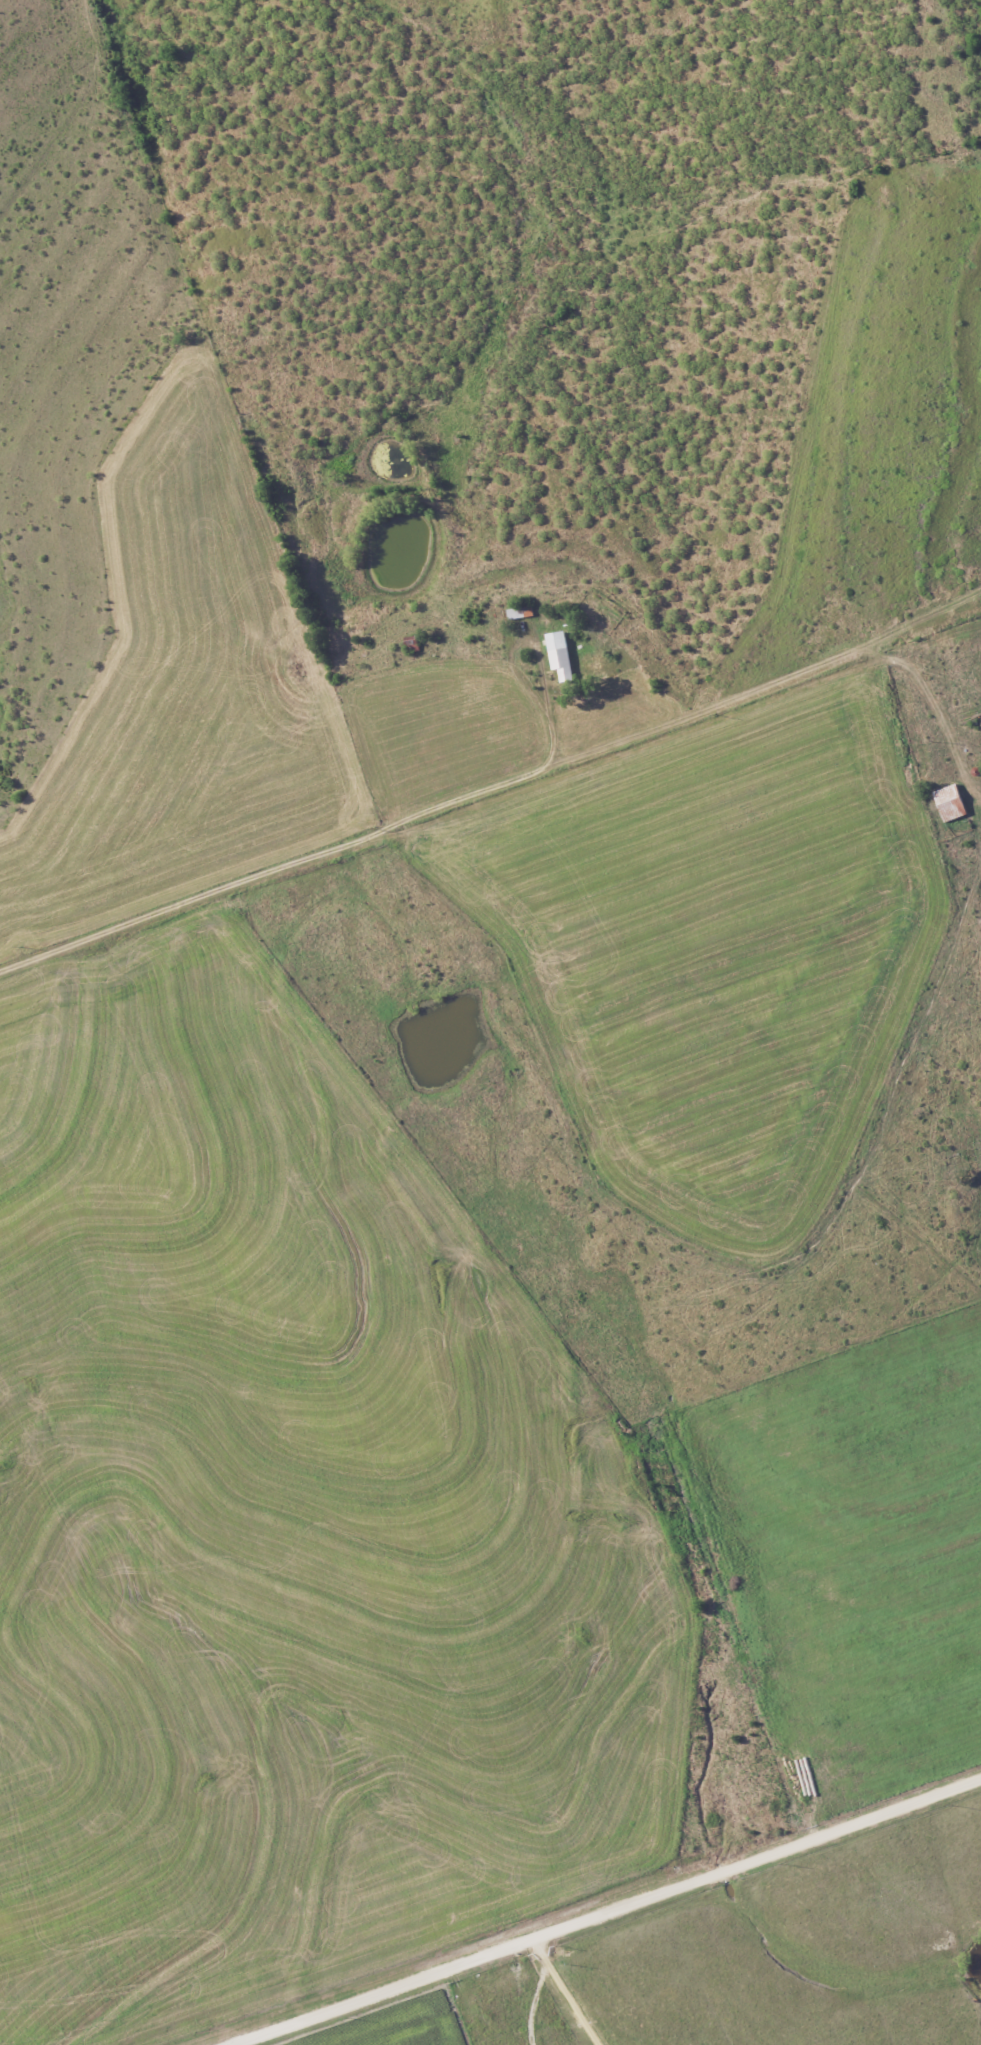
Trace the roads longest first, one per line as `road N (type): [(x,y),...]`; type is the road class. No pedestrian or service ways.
road 1 (residential): [(239,2044),(980,1788)]

